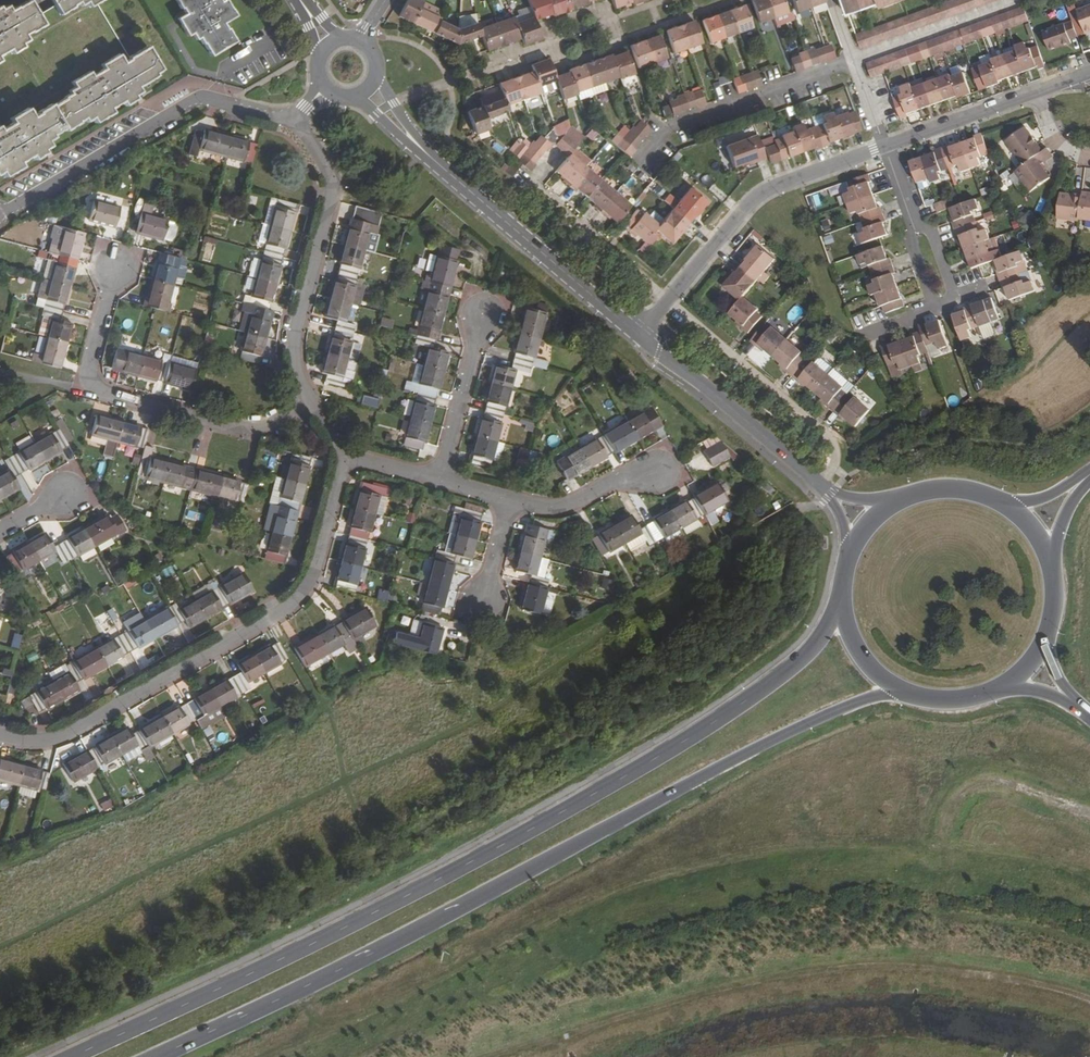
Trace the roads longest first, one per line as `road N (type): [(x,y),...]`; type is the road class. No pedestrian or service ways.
road 1 (primary): [(841,600),(800,660),(654,759),(345,927),(71,1056)]
road 2 (primary): [(155,1056),(827,715),(888,693),(910,695)]
road 3 (residential): [(0,735),(66,734),(291,605),(314,571),(349,455)]
road 4 (residential): [(639,335),(446,171),(366,90)]
road 5 (residential): [(309,400),(264,426),(239,428),(98,388),(88,368),(114,271)]
road 6 (residential): [(309,400),(293,345),(333,193),(299,127),(305,107),(325,89)]
road 7 (residential): [(885,147),(763,194),(668,300)]
road 8 (residential): [(853,60),(667,127),(636,160)]
road 9 (residential): [(819,485),(639,335)]
road 10 (residential): [(668,300),(836,445)]
road 11 (residential): [(1089,73),(885,147)]
road 12 (residential): [(530,184),(668,300)]
road 13 (residential): [(1019,0),(853,60)]
road 14 (residential): [(484,316),(438,481)]
road 15 (residential): [(943,302),(885,147)]
road 16 (residential): [(655,474),(620,479),(557,507),(510,500)]
road 17 (primary): [(841,600),(862,658),(910,695)]

